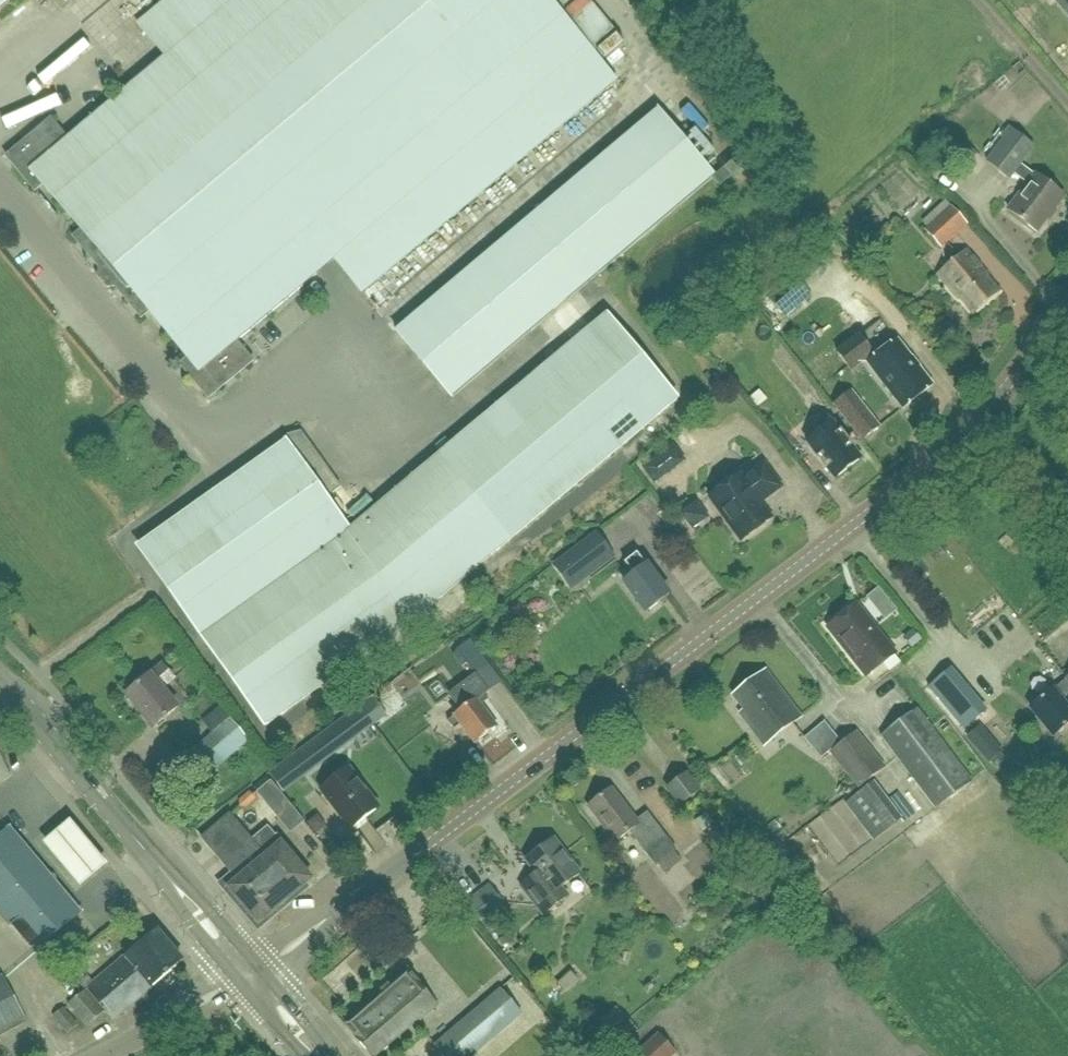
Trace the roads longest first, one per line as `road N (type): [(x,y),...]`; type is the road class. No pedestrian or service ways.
road 1 (tertiary): [(249,972),(931,474),(1005,394),(1067,301)]
road 2 (secondary): [(249,972),(0,687)]
road 3 (unclassified): [(103,1055),(249,972)]
road 4 (unclassified): [(1067,101),(981,0)]
road 5 (track): [(1067,503),(986,415)]

